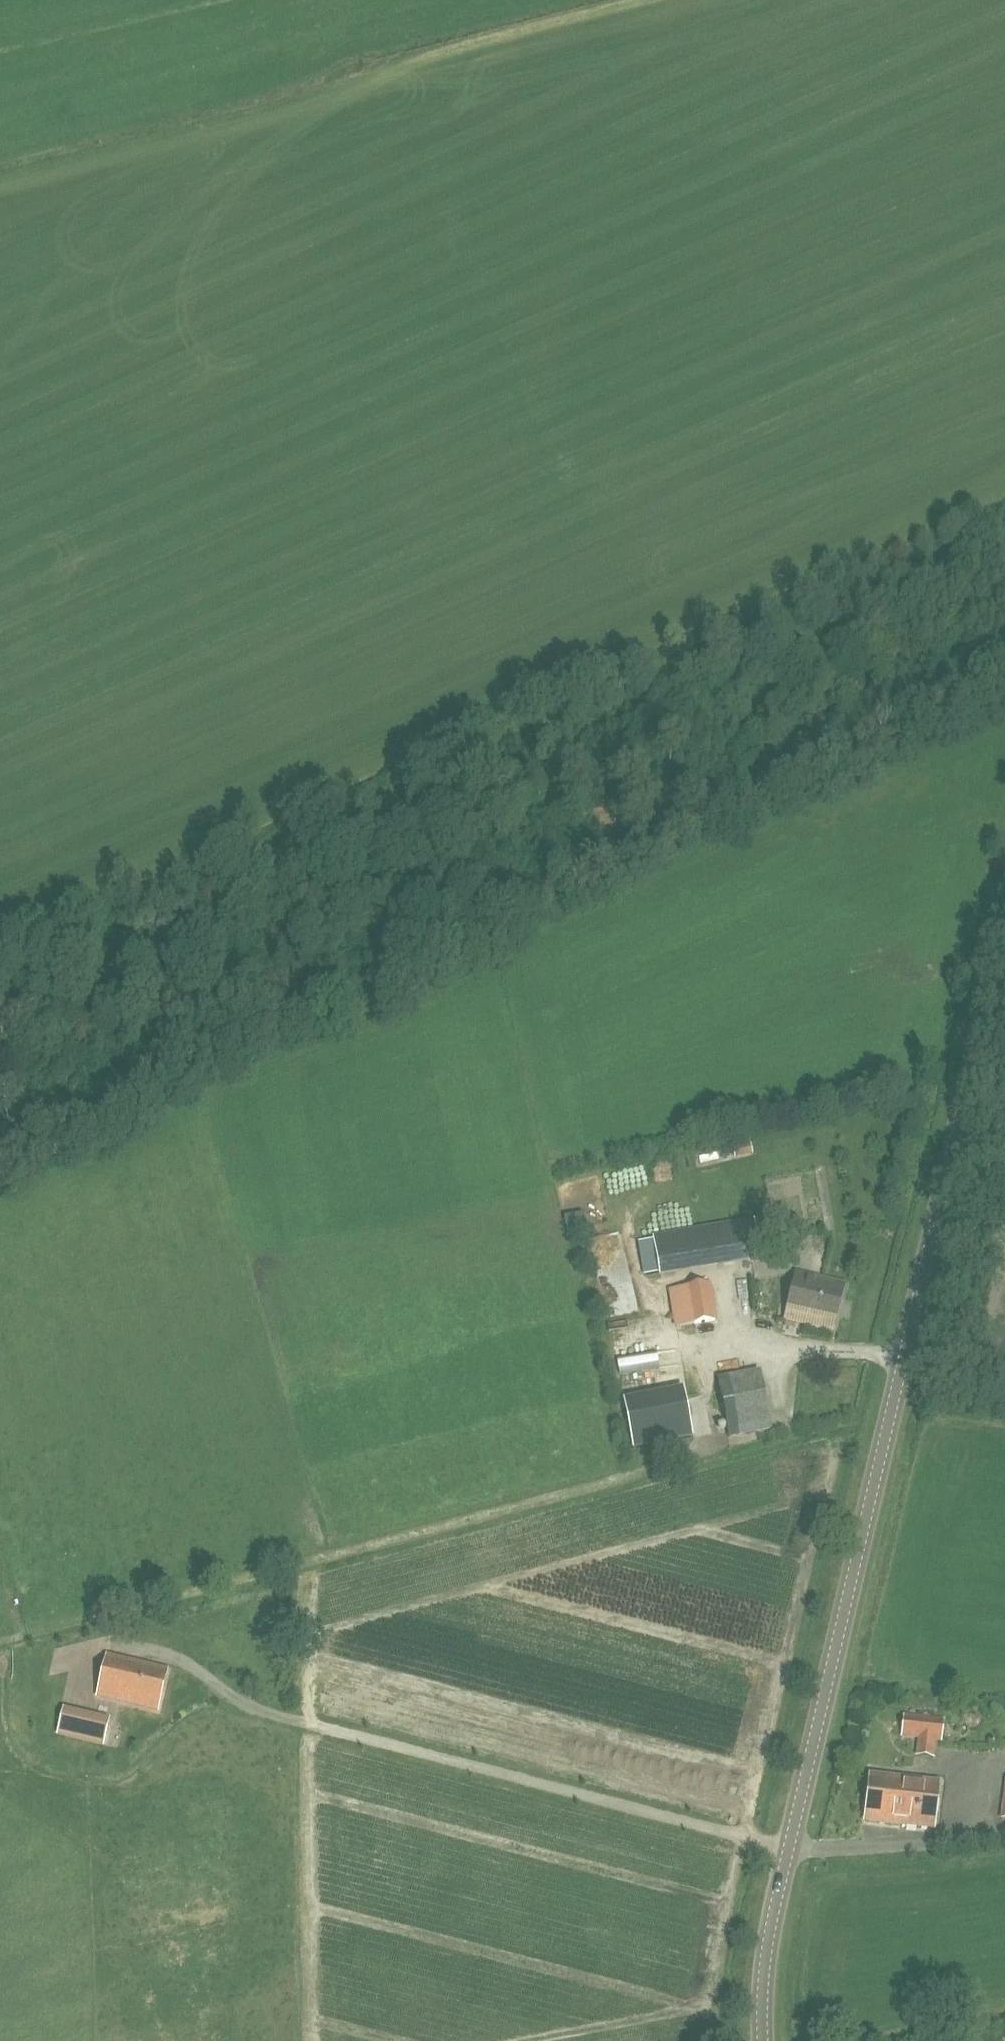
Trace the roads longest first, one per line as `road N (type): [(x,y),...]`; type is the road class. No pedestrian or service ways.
road 1 (tertiary): [(786,1848),(1004,942)]
road 2 (unclassified): [(786,1848),(1004,1840)]
road 3 (tertiary): [(762,2040),(769,1933),(786,1848)]

